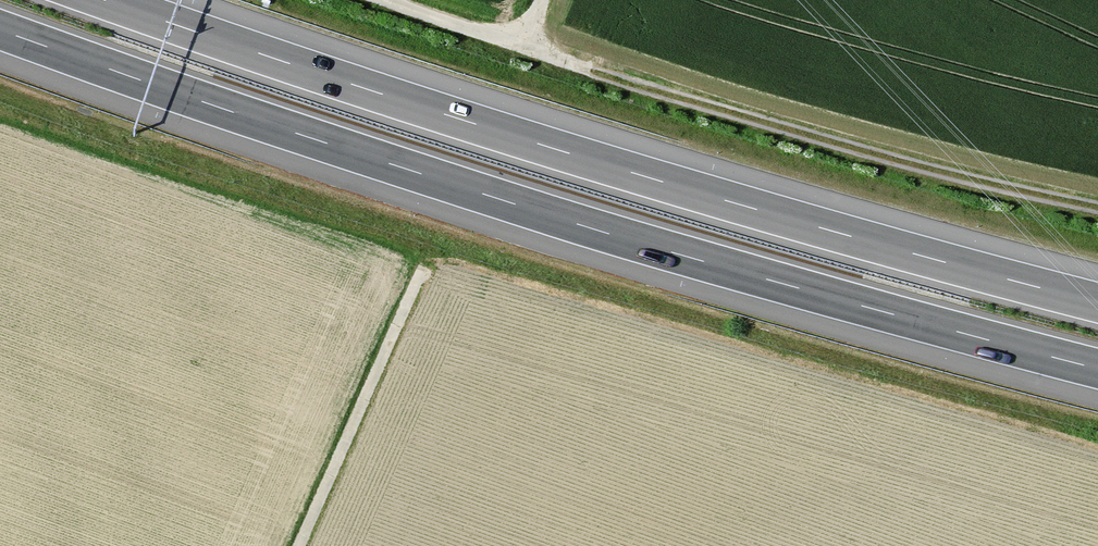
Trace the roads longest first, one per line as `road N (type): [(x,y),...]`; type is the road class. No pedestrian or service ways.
road 1 (motorway): [(0,30),(515,204),(1097,369)]
road 2 (motorway): [(1097,303),(537,143),(106,0)]
road 3 (track): [(1097,207),(880,156),(521,47)]
road 4 (track): [(299,545),(421,270)]
road 5 (track): [(521,47),(388,0)]

